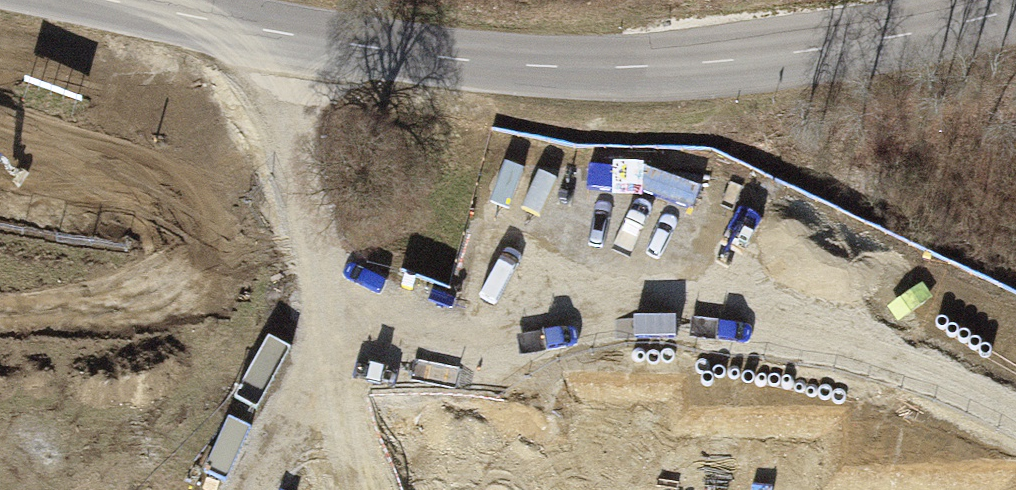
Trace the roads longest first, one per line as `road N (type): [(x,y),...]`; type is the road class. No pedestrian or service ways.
road 1 (tertiary): [(70,0),(260,42),(595,71),(885,38),(1015,5)]
road 2 (track): [(734,489),(322,275)]
road 3 (track): [(322,275),(214,489)]

